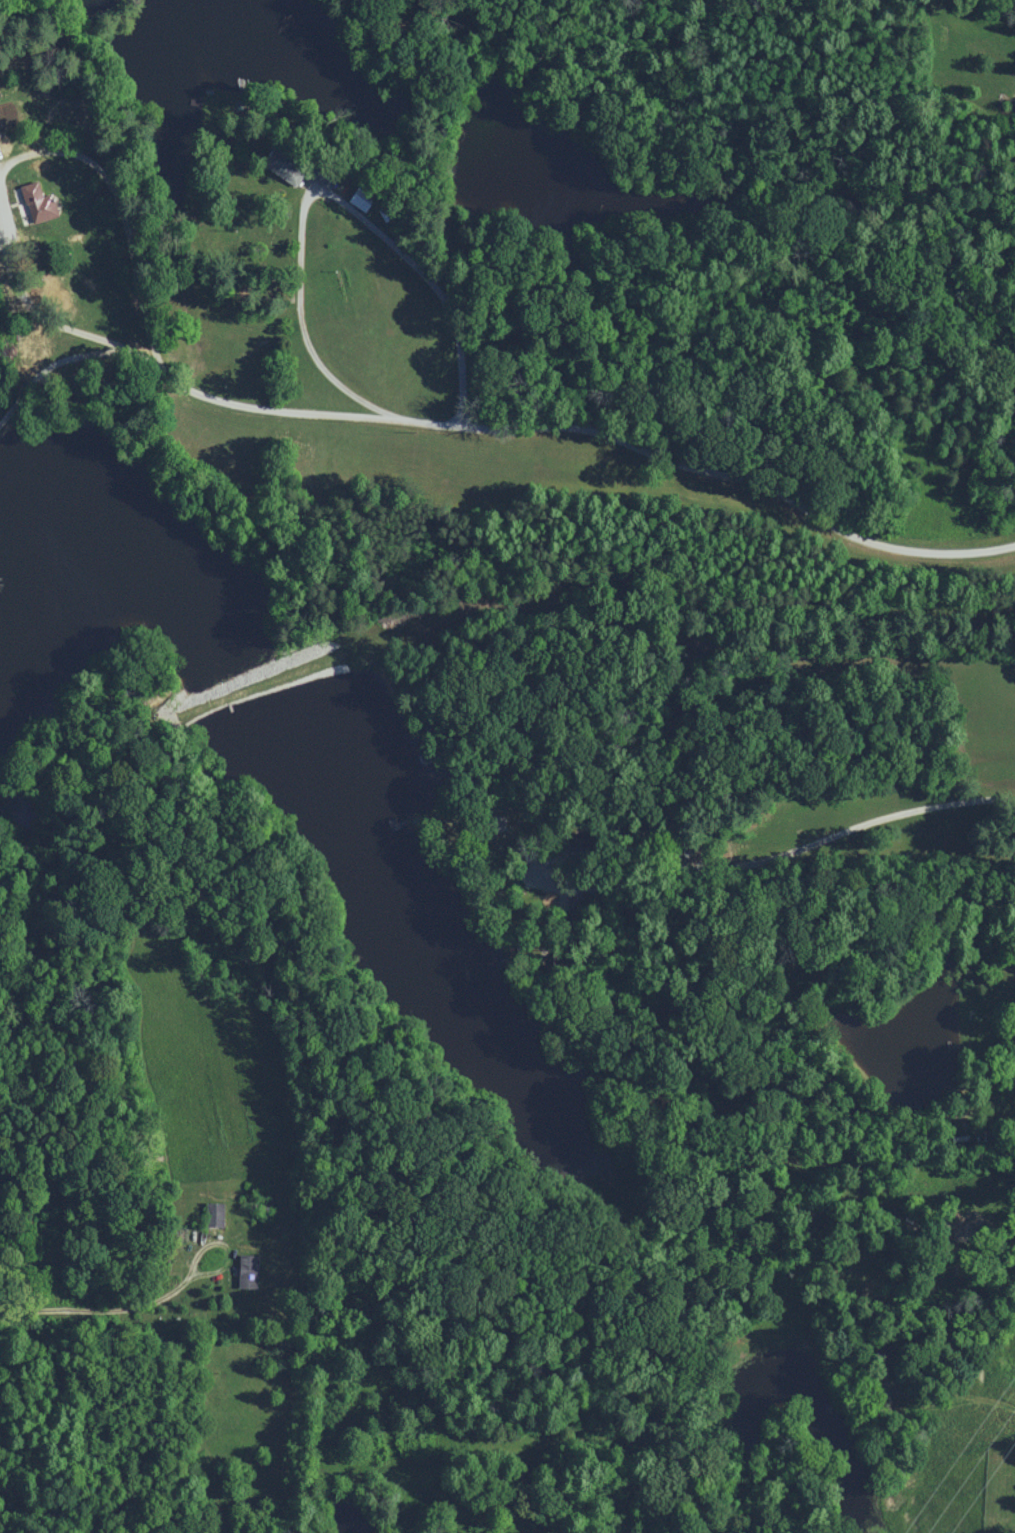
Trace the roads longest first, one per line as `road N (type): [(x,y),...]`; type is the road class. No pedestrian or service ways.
road 1 (residential): [(1014,542),(935,550),(877,543),(751,470),(567,416),(464,422),(385,408),(355,394),(305,343),(295,304),(308,188)]
road 2 (residential): [(1014,792),(855,821),(713,872),(639,885),(537,876)]
road 3 (residential): [(0,1304),(115,1302),(145,1293),(167,1280),(200,1230)]

